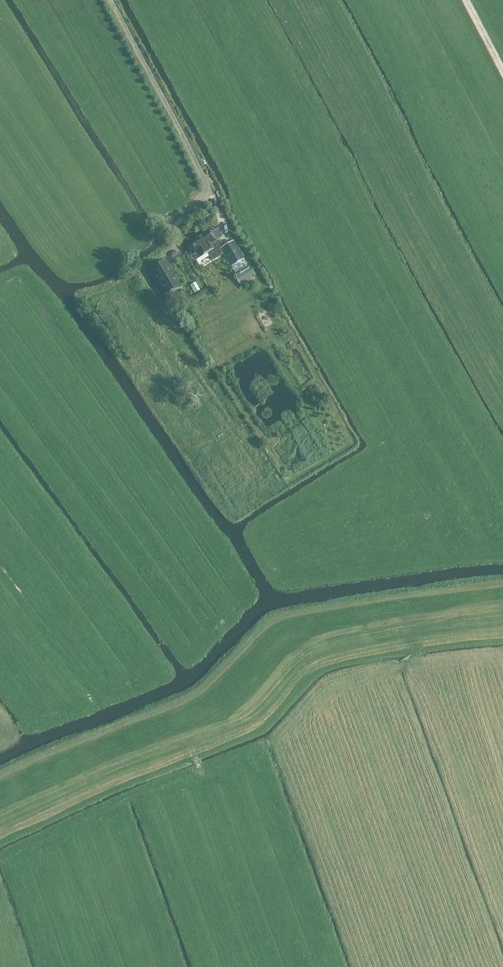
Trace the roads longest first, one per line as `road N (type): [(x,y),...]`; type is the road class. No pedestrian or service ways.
road 1 (track): [(502,618),(306,654),(221,721),(0,817)]
road 2 (track): [(0,787),(179,712),(282,623),(479,589)]
road 3 (track): [(502,656),(340,679),(268,744),(50,836)]
road 4 (track): [(0,295),(221,601)]

